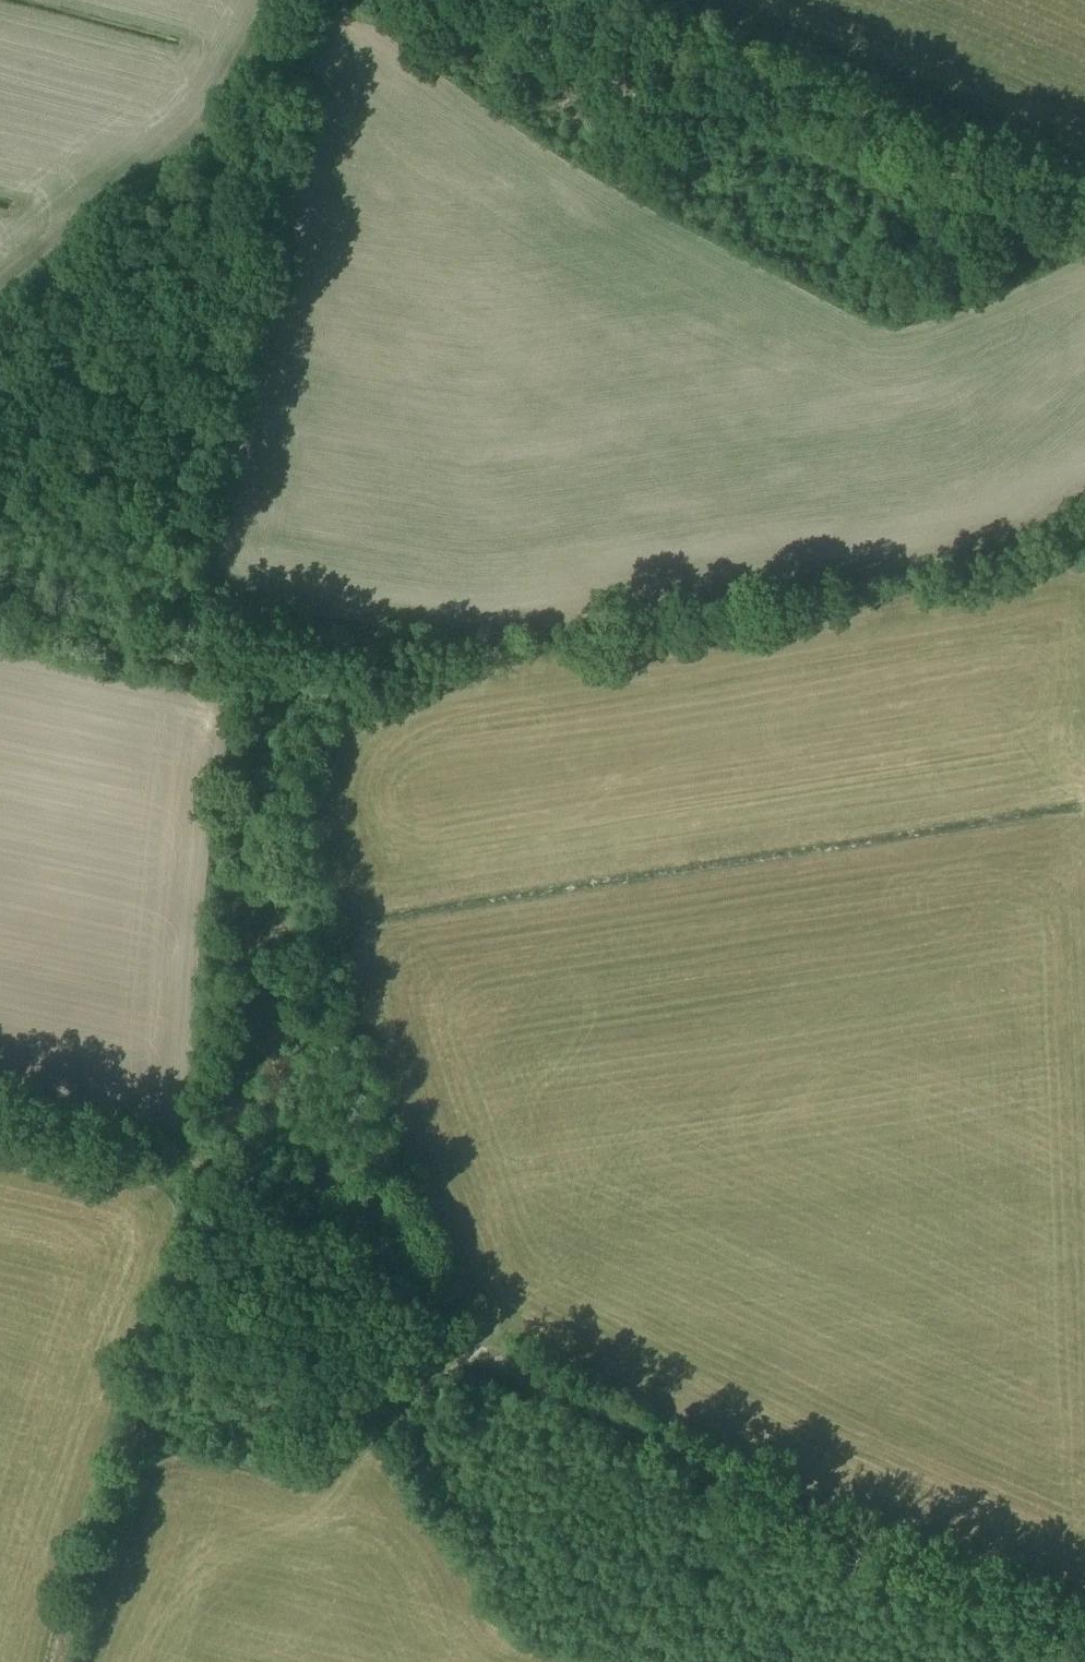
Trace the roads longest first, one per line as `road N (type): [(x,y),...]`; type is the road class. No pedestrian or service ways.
road 1 (track): [(459,1345),(932,1584),(1084,1643)]
road 2 (track): [(0,1121),(225,1176),(459,1345)]
road 3 (track): [(459,1345),(162,1661)]

